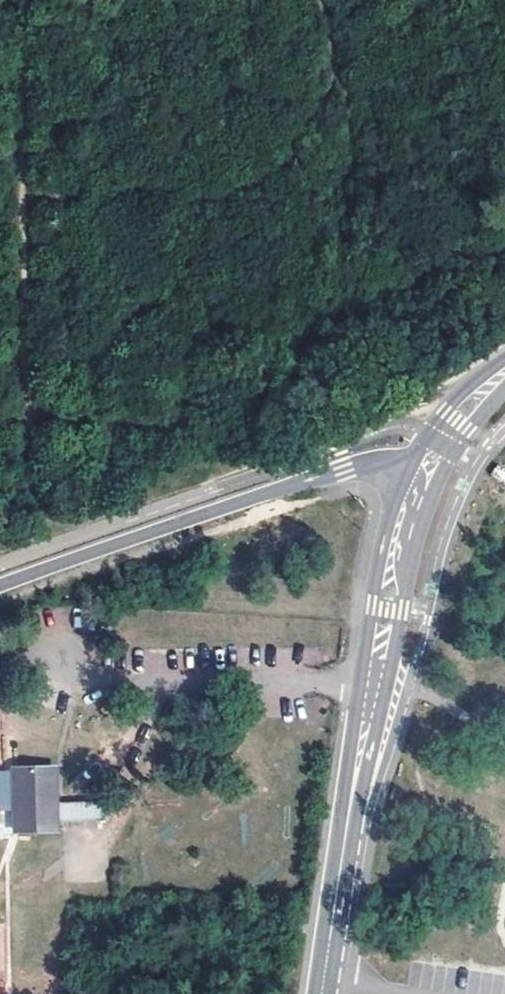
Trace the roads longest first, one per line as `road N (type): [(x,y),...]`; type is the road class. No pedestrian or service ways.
road 1 (tertiary): [(321,993),(397,560),(425,476)]
road 2 (tertiary): [(425,476),(383,466),(344,470),(0,585)]
road 3 (tertiary): [(504,372),(455,421),(425,476)]

